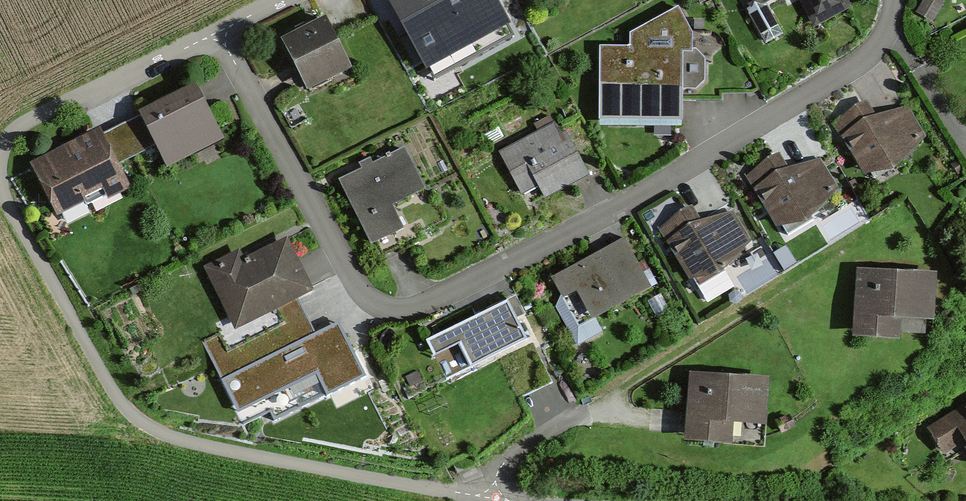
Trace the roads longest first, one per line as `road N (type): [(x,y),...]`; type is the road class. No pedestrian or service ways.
road 1 (residential): [(514,500),(176,443),(120,406),(4,190),(2,156),(16,131),(219,31)]
road 2 (residential): [(219,31),(355,284),(401,311),(628,201),(849,69),(886,33),(895,0)]

